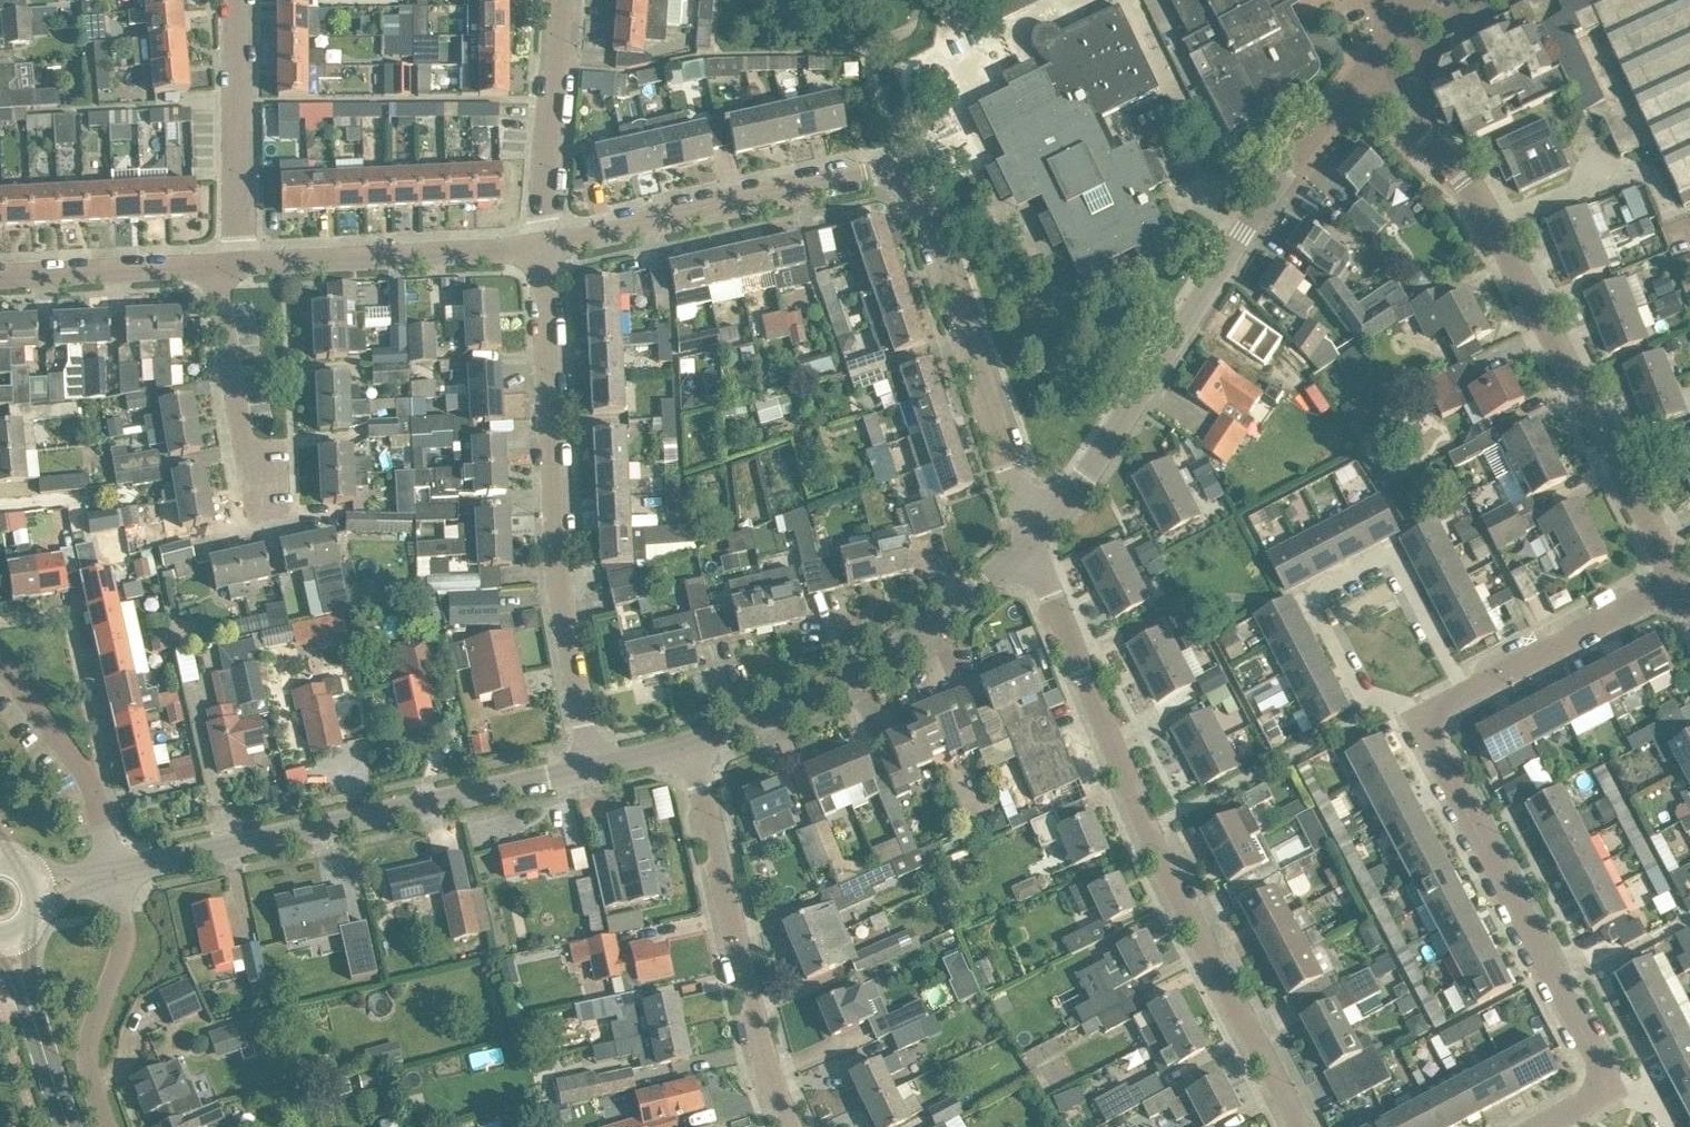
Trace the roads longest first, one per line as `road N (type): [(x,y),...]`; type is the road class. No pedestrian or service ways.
road 1 (residential): [(1535,1126),(1611,1086),(1418,718),(1680,581)]
road 2 (residential): [(1034,536),(906,182),(881,173),(541,247)]
road 3 (residential): [(1302,1126),(1141,821),(1034,536)]
road 4 (residential): [(1680,581),(1470,188),(1360,75)]
road 5 (unclassified): [(1034,536),(1089,471),(1284,174),(1360,75)]
road 6 (residential): [(595,767),(559,584),(541,247)]
road 7 (unclassified): [(110,873),(595,767)]
road 8 (unclassified): [(692,743),(857,673),(922,630),(1034,536)]
road 9 (residential): [(791,1126),(767,1064),(692,743)]
road 10 (residential): [(541,247),(240,262)]
road 11 (unclassified): [(110,873),(124,935),(87,1059),(107,1126)]
road 12 (residential): [(240,262),(239,0)]
road 13 (residential): [(541,247),(562,0)]
road 14 (unclassified): [(0,659),(94,784),(110,873)]
road 15 (residential): [(261,483),(232,407),(211,263)]
road 16 (residential): [(211,263),(0,277)]
road 17 (tertiary): [(70,1126),(7,941)]

